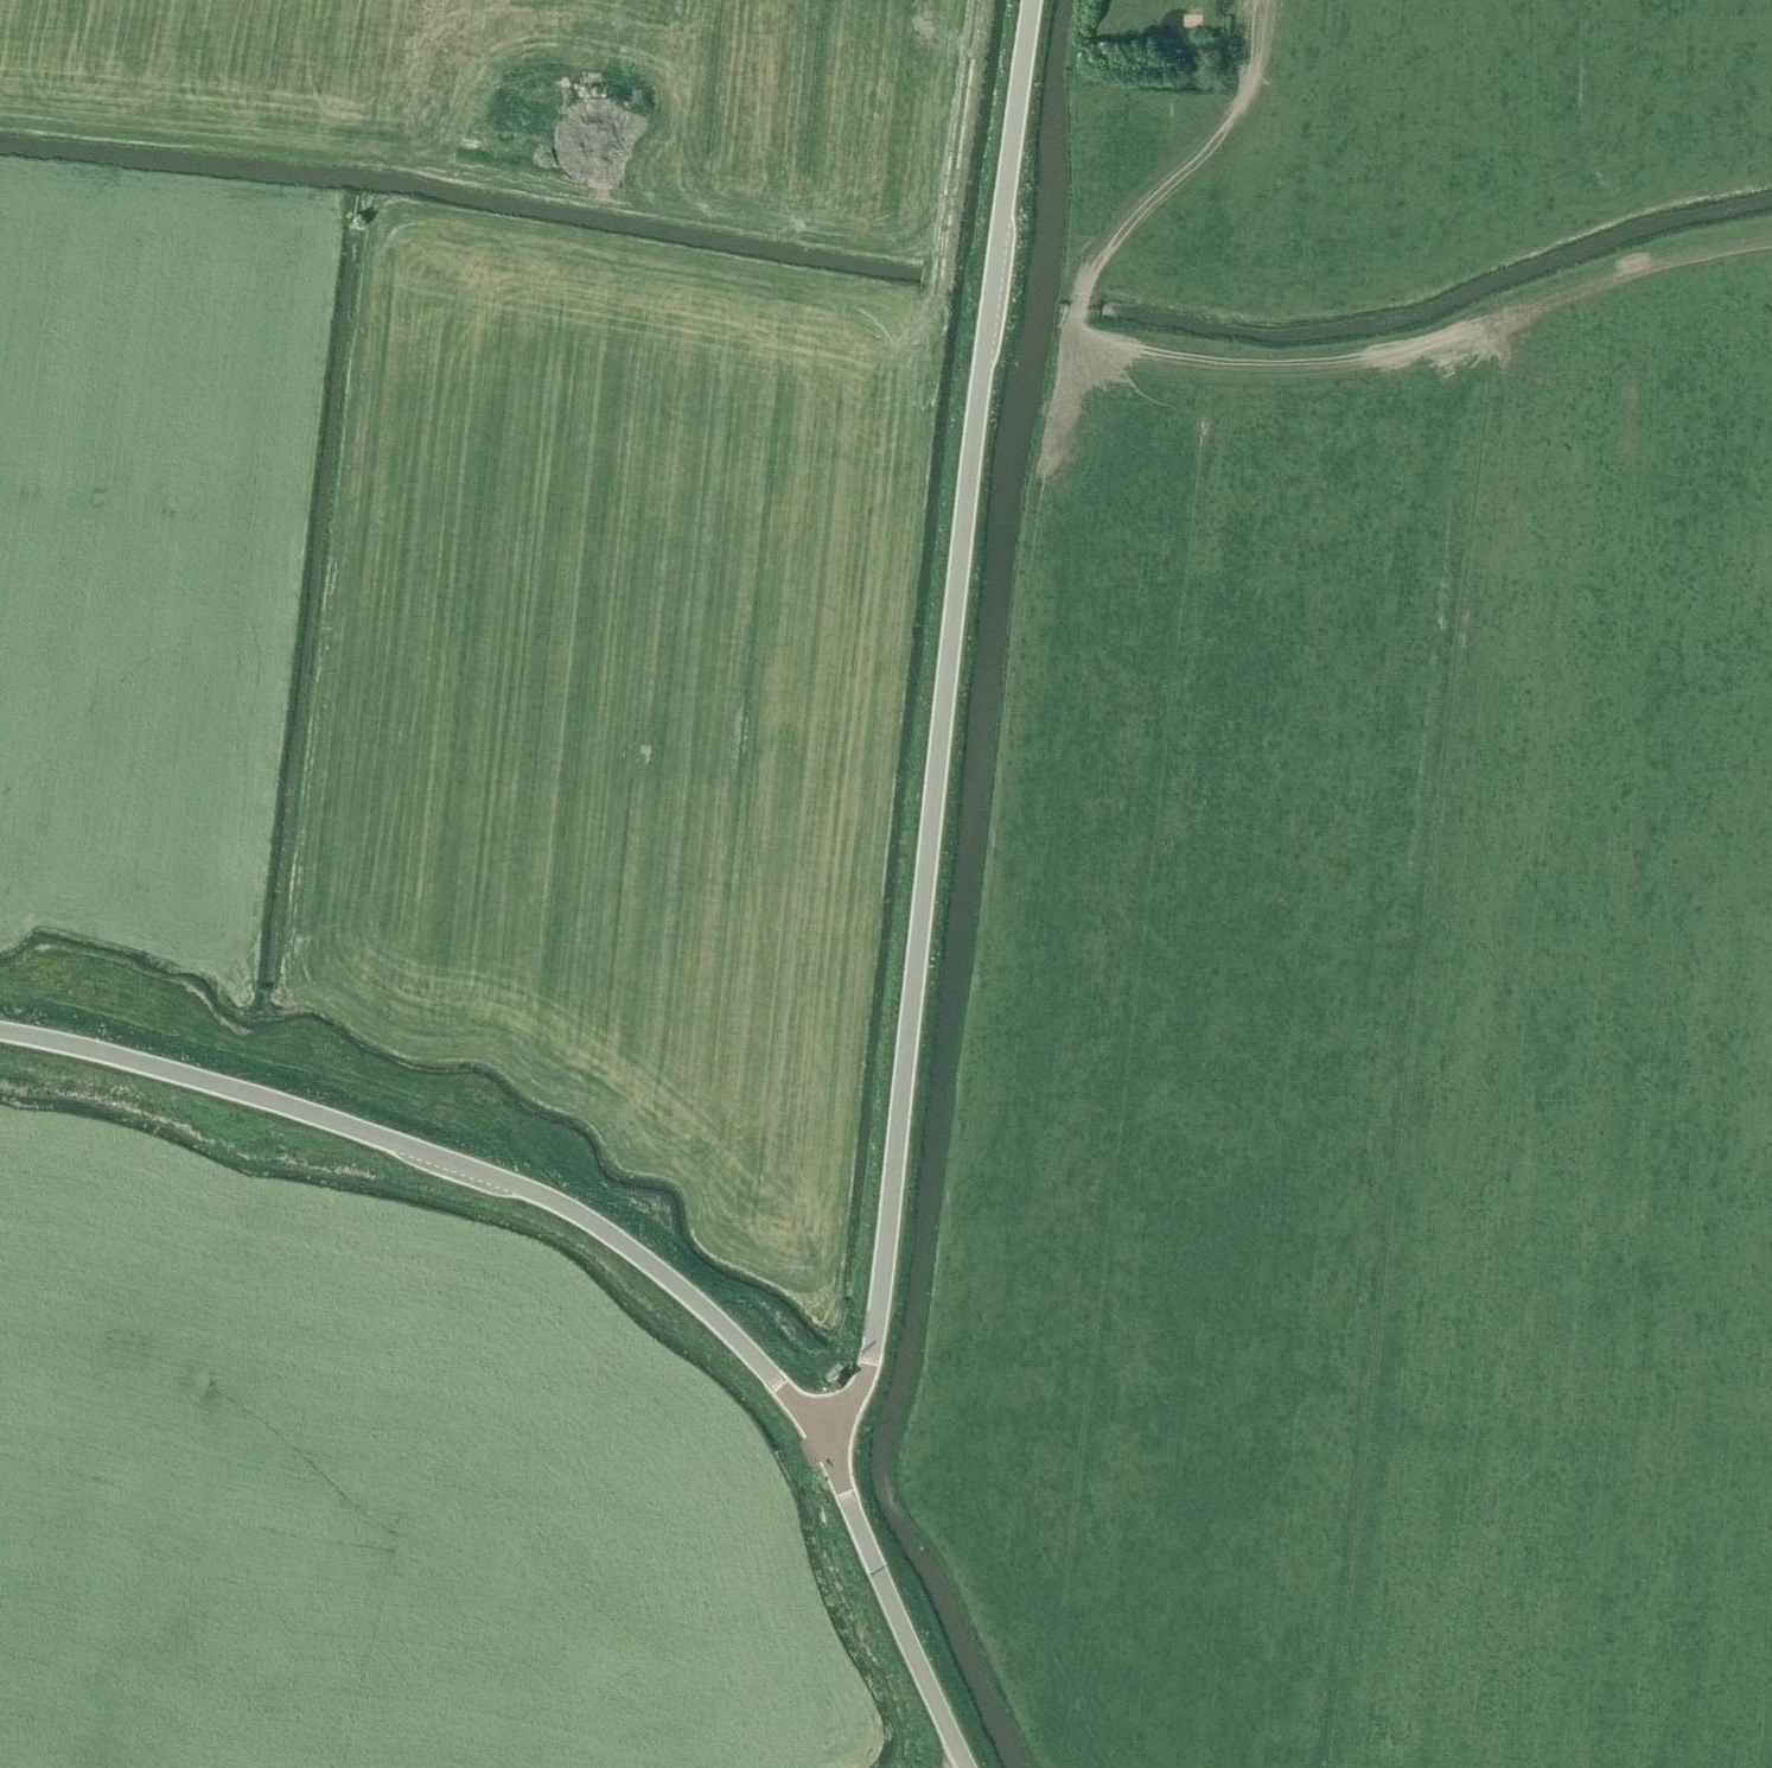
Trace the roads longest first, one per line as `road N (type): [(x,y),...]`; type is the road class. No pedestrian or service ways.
road 1 (tertiary): [(816,1426),(858,1393),(872,1350),(970,459),(1031,0)]
road 2 (tertiary): [(0,1029),(355,1127),(551,1199),(671,1281),(816,1426)]
road 3 (tertiary): [(967,1767),(816,1426)]

